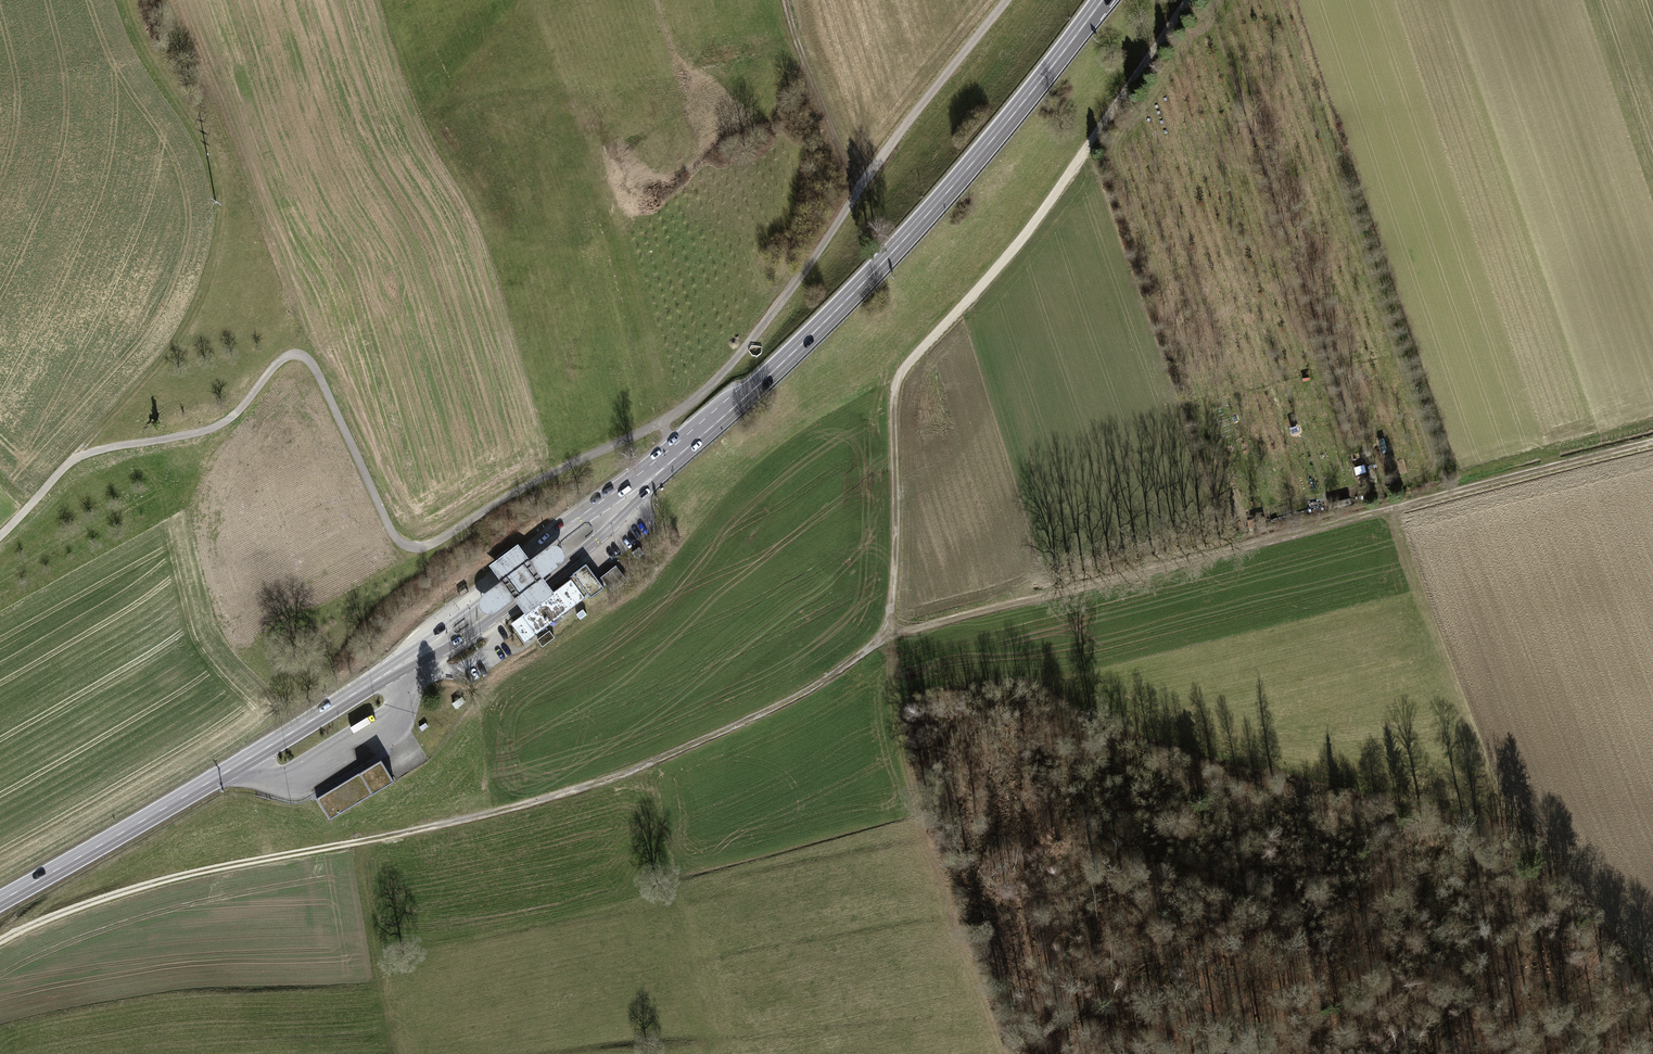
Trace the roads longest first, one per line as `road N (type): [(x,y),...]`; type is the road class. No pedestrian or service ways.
road 1 (track): [(1014,0),(713,384),(429,544),(413,547),(386,521),(304,355),(292,353),(221,427),(74,459)]
road 2 (track): [(0,940),(138,886),(559,800),(809,686),(889,639)]
road 3 (track): [(889,639),(1652,442)]
road 4 (track): [(889,639),(888,398),(896,373),(1044,210),(1188,0)]
road 5 (primary): [(659,470),(831,315),(923,218),(1098,0)]
road 6 (track): [(0,536),(161,364),(194,315),(215,262),(223,205),(218,160),(137,32),(129,0)]
road 7 (track): [(1391,508),(1498,797),(1652,992)]
road 8 (primary): [(0,904),(239,768),(412,659)]
road 9 (primary): [(412,659),(540,590),(659,470)]
road 10 (primary): [(659,470),(621,487),(512,570),(412,659)]
road 11 (track): [(784,0),(805,72),(858,190)]

